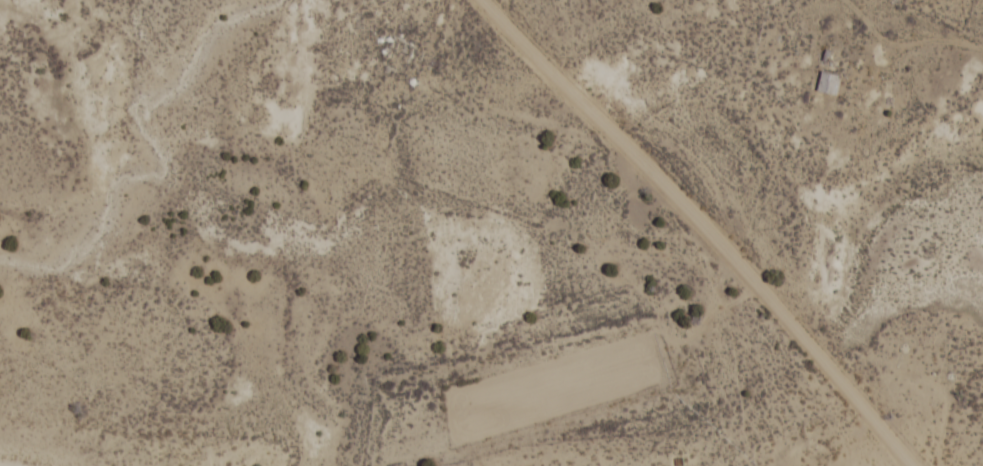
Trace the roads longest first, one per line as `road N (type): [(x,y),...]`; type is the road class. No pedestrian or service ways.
road 1 (tertiary): [(914,465),(701,225),(482,0)]

